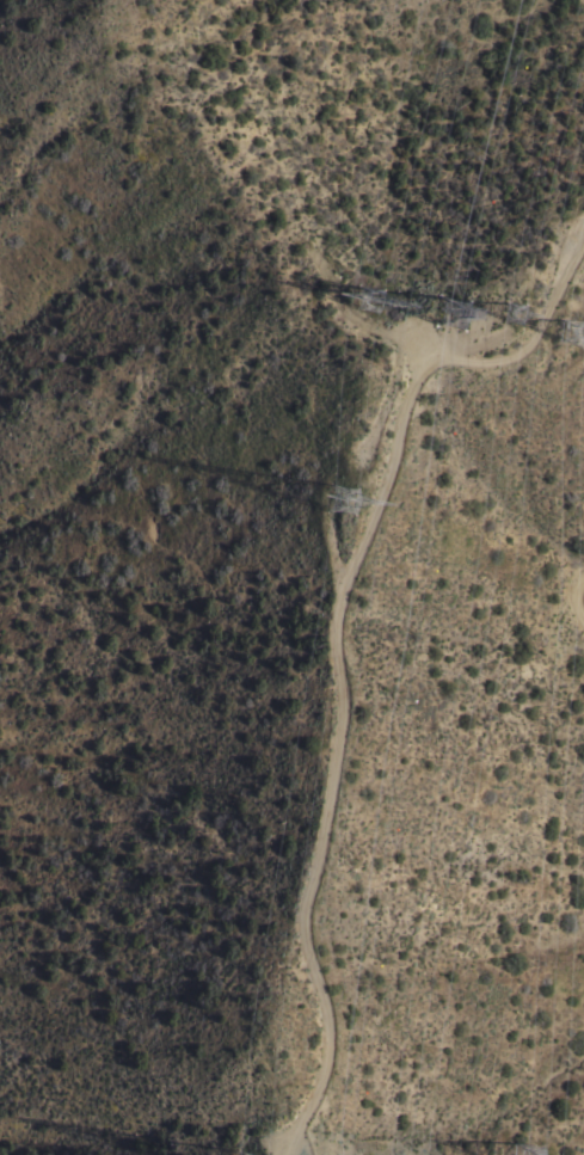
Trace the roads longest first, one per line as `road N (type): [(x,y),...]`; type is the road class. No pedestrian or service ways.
road 1 (track): [(275,1154),(315,1071),(326,1028),(302,883),(337,678),(330,608),(339,560),(392,441),(414,362),(441,343),(506,339),(518,330),(549,289),(583,211)]

